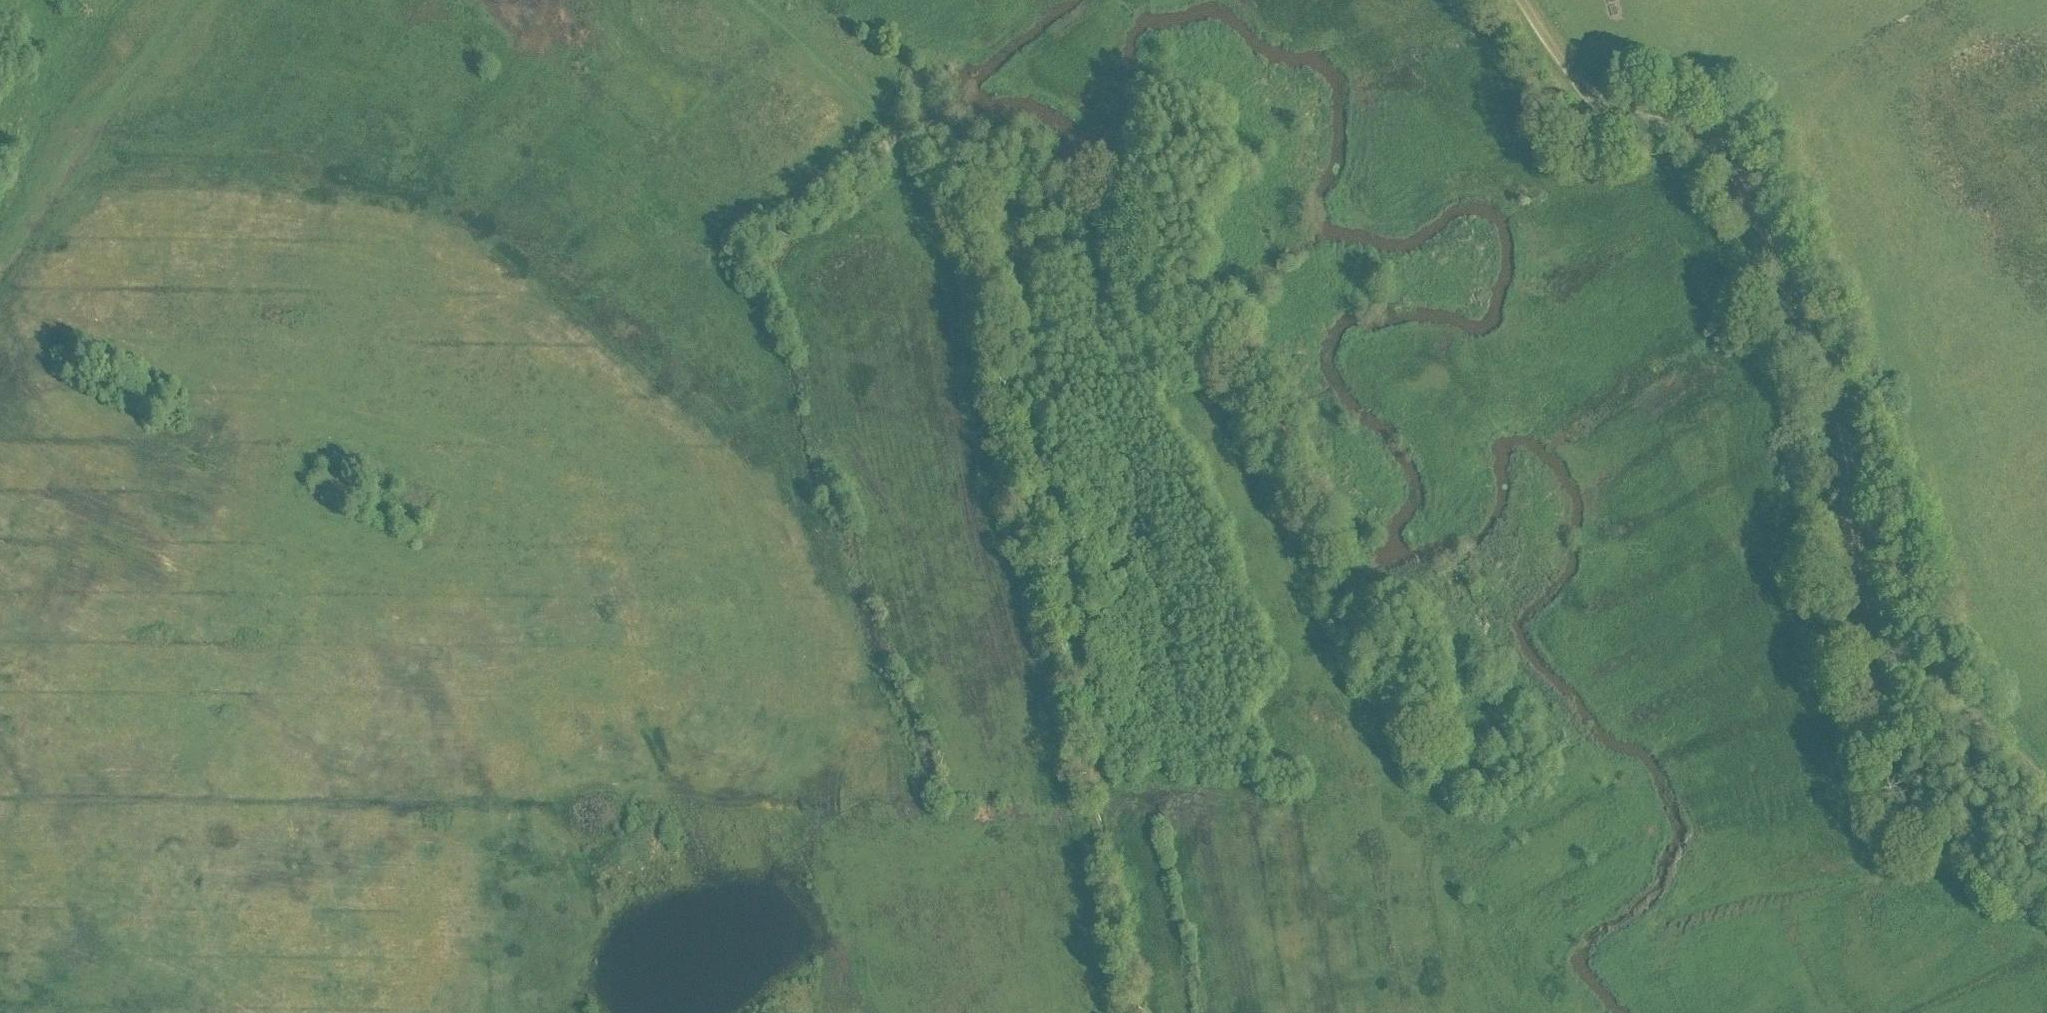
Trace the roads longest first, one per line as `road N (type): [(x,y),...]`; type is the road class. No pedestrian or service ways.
road 1 (track): [(2046,795),(1999,737),(1880,646),(1863,597),(1859,477),(1782,270),(1731,162),(1682,121),(1610,102),(1575,70),(1526,0)]

